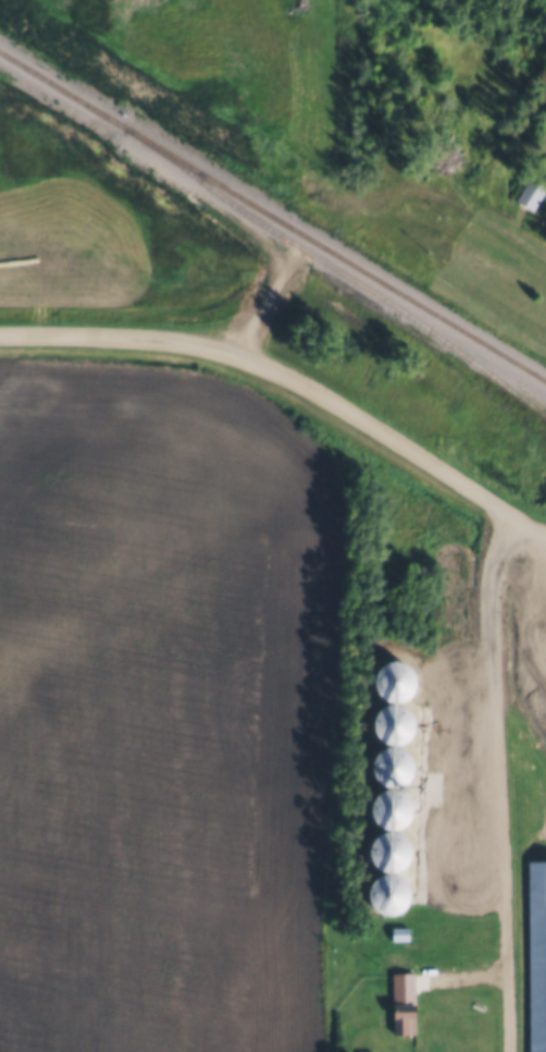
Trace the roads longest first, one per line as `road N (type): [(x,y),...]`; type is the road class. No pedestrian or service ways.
road 1 (residential): [(545,532),(328,399),(227,348)]
road 2 (residential): [(227,348),(141,333),(0,332)]
road 3 (track): [(545,253),(446,198),(384,195)]

